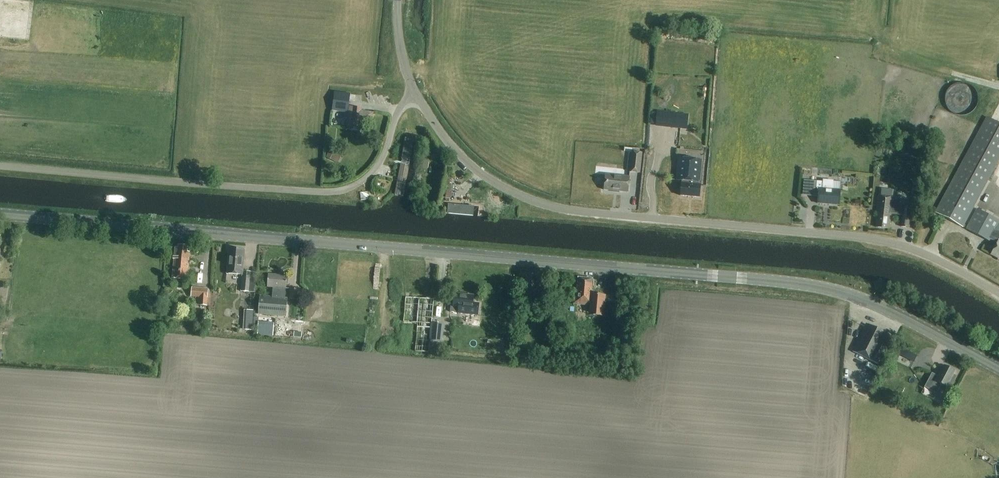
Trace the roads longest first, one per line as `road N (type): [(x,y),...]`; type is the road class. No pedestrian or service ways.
road 1 (secondary): [(998,369),(885,309),(819,287),(0,216)]
road 2 (unclassified): [(998,294),(887,243),(578,214),(534,201),(461,156),(415,92)]
road 3 (unclassified): [(415,92),(374,171),(334,192),(0,166)]

